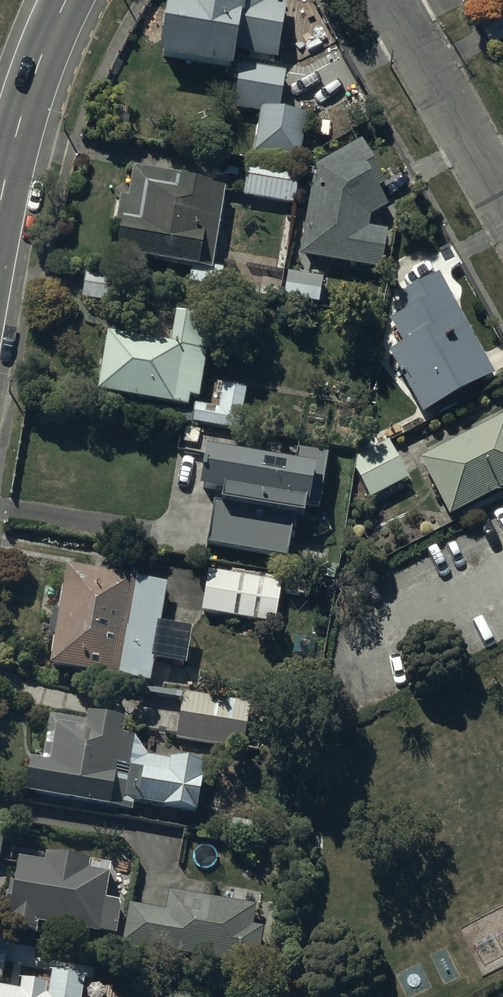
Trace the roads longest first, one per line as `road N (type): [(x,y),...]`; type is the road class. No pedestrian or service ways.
road 1 (residential): [(385,0),(502,203)]
road 2 (tertiary): [(65,0),(34,76),(0,203)]

